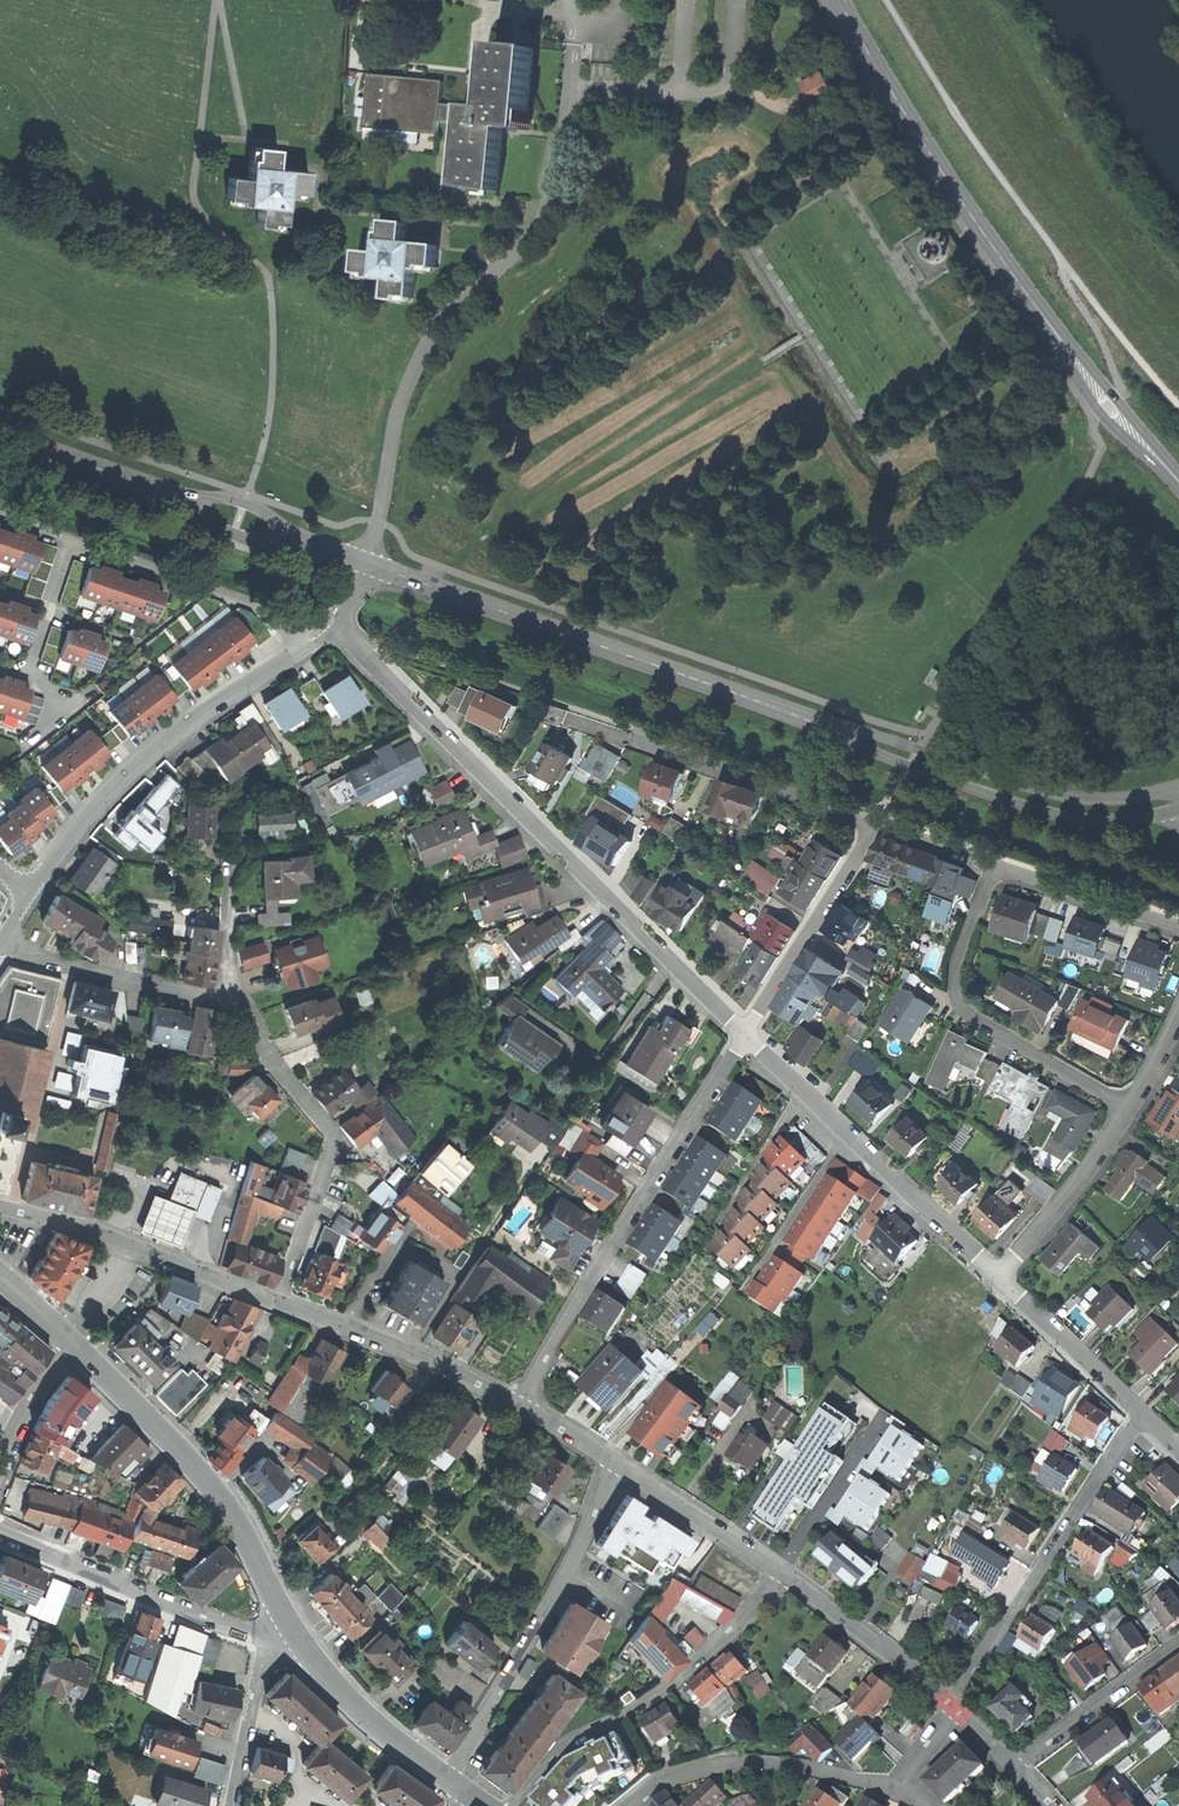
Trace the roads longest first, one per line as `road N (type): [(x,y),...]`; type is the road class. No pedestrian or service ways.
road 1 (unclassified): [(372,562),(1028,792),(1104,805),(1178,796)]
road 2 (primary): [(1178,471),(1104,392),(974,213),(842,0)]
road 3 (residential): [(338,622),(751,1029)]
road 4 (unclassified): [(574,96),(545,213),(448,317),(416,368),(372,562)]
road 5 (residential): [(525,1399),(751,1029)]
road 6 (residential): [(314,640),(195,719),(125,778),(29,895)]
road 7 (tertiary): [(301,1636),(222,1495),(76,1341)]
road 8 (residential): [(788,1574),(663,1693),(567,1736),(512,1805)]
road 9 (residential): [(618,1459),(561,1582),(448,1778)]
road 10 (residential): [(751,1029),(1002,1277)]
road 11 (residential): [(998,858),(961,965),(961,994),(991,1024),(1139,1098)]
road 12 (residential): [(961,1704),(1145,1413)]
road 13 (residential): [(278,1295),(335,1139),(263,1034),(227,1003)]
road 14 (residential): [(885,816),(577,706)]
road 15 (residential): [(0,1203),(278,1295)]
road 16 (residential): [(338,622),(299,632),(274,607),(70,538)]
road 17 (residential): [(627,1805),(718,1763),(771,1763),(903,1785)]
road 18 (residential): [(256,1627),(0,1527)]
road 19 (residential): [(278,1295),(403,1341),(525,1399)]
road 20 (residential): [(751,1029),(885,816)]
road 21 (residential): [(0,943),(227,1003)]
road 22 (residential): [(1002,1277),(1139,1098)]
road 23 (residential): [(788,1574),(961,1704)]
road 24 (tertiary): [(448,1778),(367,1713),(301,1636)]
road 25 (residential): [(618,1459),(788,1574)]
road 26 (residential): [(1024,1765),(1178,1638)]
road 27 (residential): [(1002,1277),(1145,1413)]
road 28 (residential): [(1178,920),(998,858)]
road 29 (residential): [(256,1627),(231,1805)]
road 30 (unclassified): [(0,430),(159,489)]
road 31 (track): [(1178,398),(1074,268)]
road 32 (unclassified): [(159,489),(234,534),(306,542)]
road 33 (unclassified): [(306,542),(244,502),(159,489)]
road 34 (residential): [(0,1455),(34,1392),(76,1341)]
road 35 (residential): [(227,1003),(219,971),(227,882)]
road 36 (residential): [(998,858),(885,816)]

